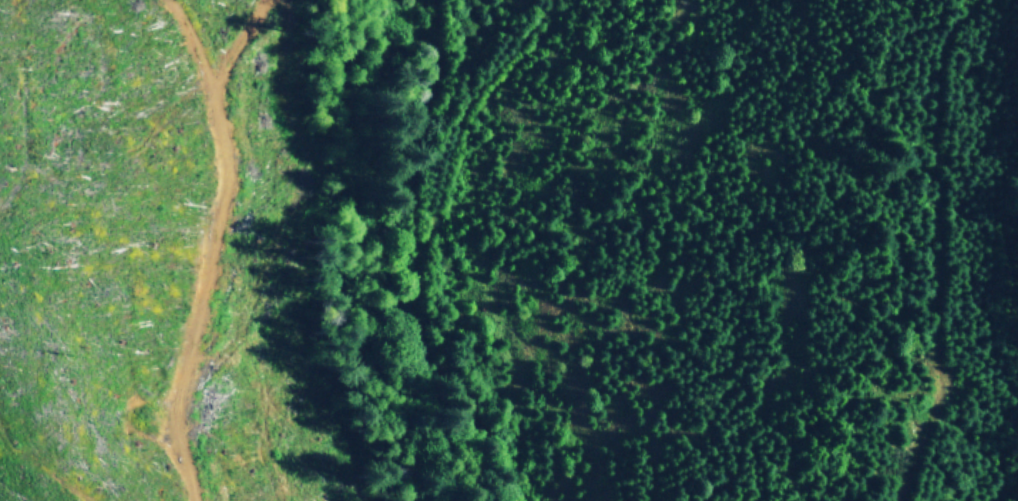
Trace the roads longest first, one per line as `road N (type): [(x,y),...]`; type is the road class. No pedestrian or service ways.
road 1 (track): [(527,500),(517,471),(420,330),(415,288),(469,106),(553,0)]
road 2 (track): [(436,0),(413,156),(417,276)]
road 3 (track): [(899,500),(933,382),(938,276)]

